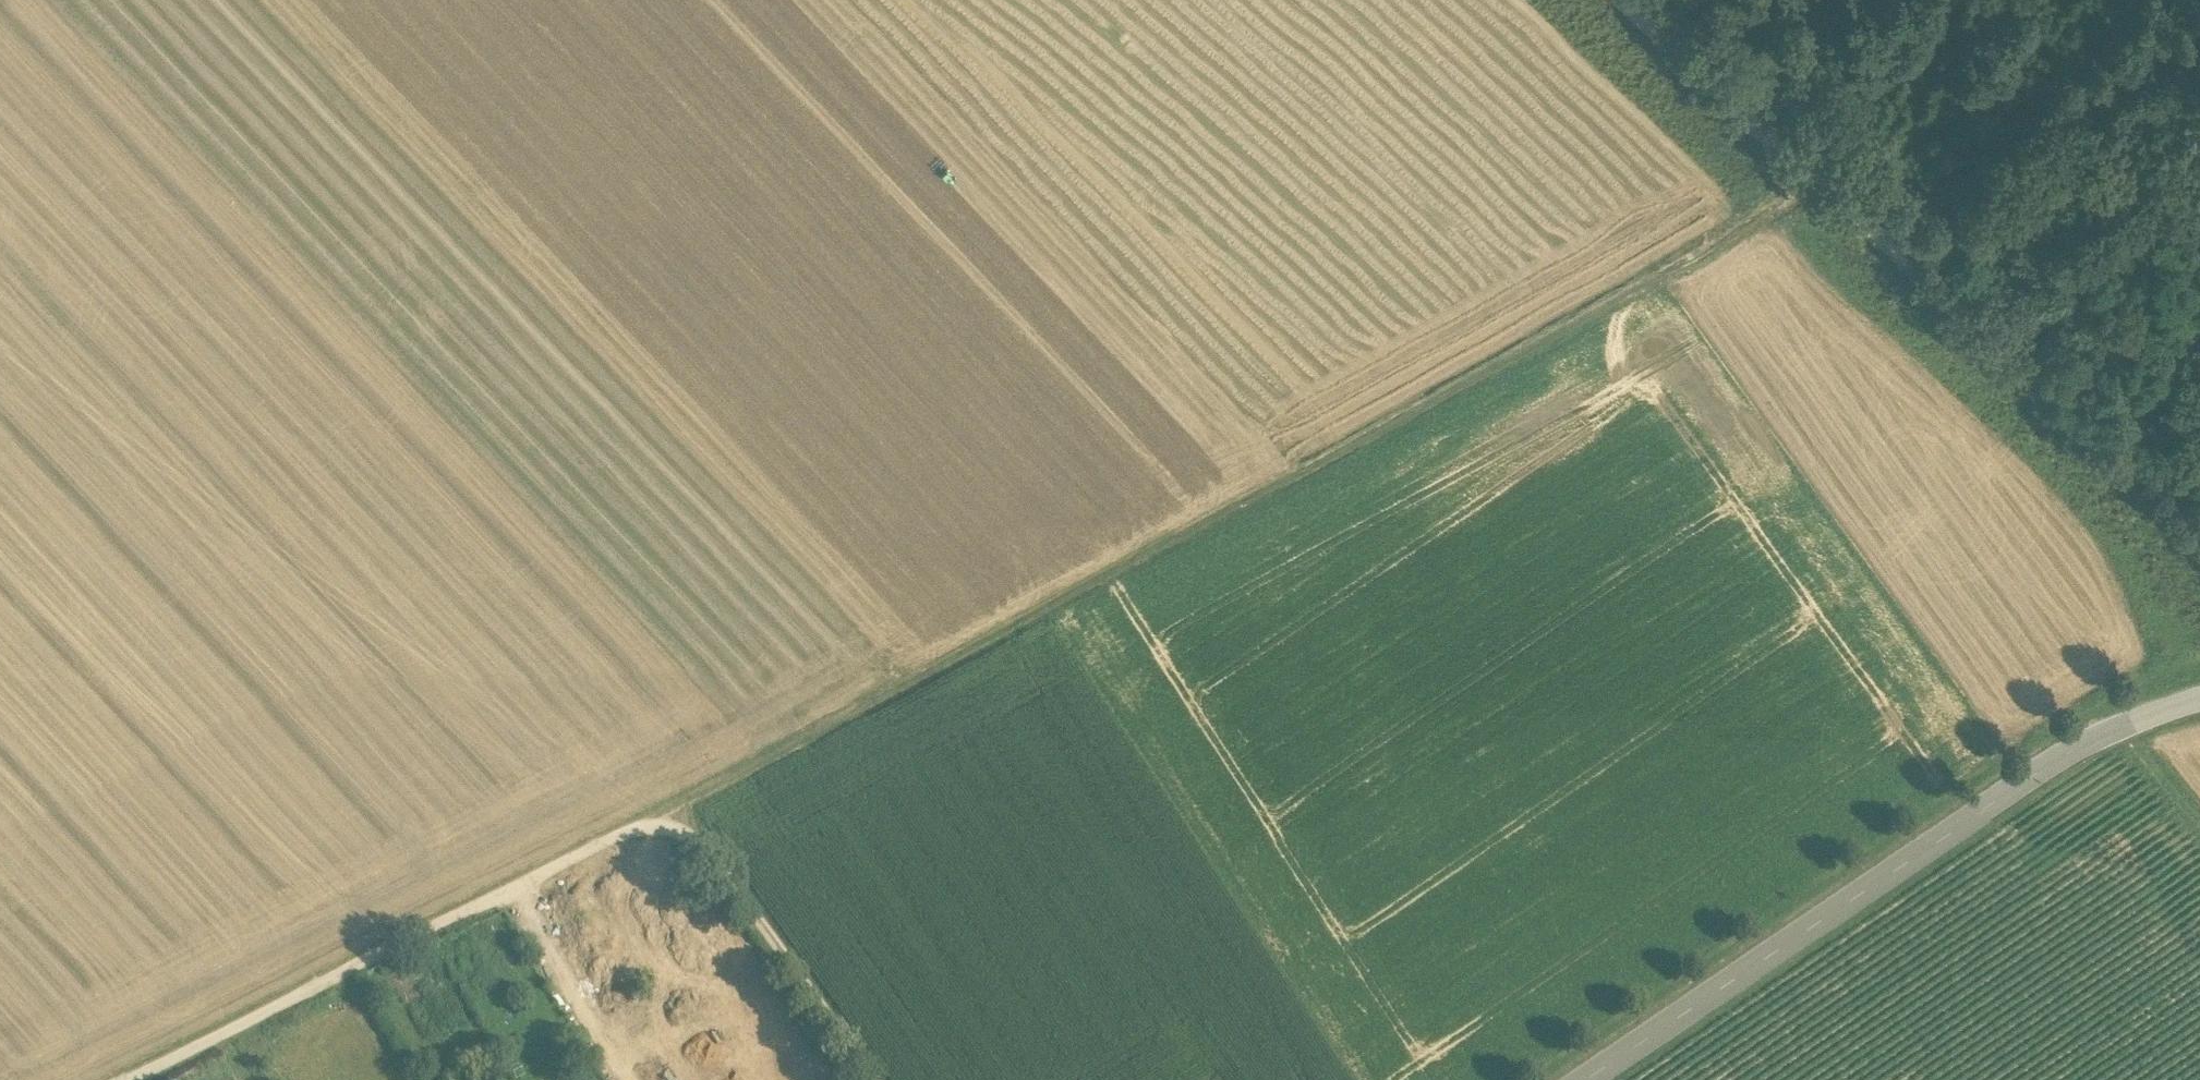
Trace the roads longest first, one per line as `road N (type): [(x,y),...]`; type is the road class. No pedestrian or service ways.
road 1 (track): [(655,821),(1825,182)]
road 2 (track): [(871,1079),(715,853),(655,821),(130,1079)]
road 3 (track): [(2199,539),(1628,0)]
road 4 (unclassified): [(1581,1079),(1981,805),(2097,738),(2199,703)]

